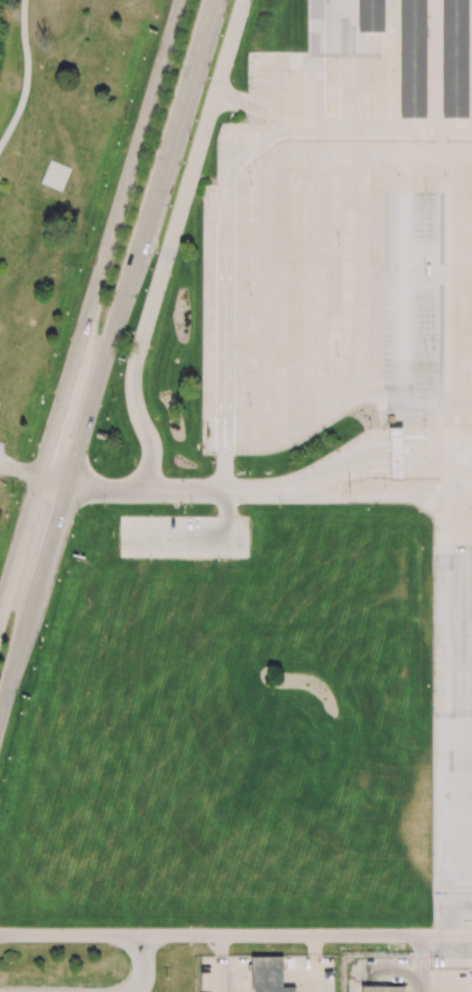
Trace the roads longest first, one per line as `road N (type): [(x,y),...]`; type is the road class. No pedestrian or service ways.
road 1 (residential): [(0,928),(176,685),(239,418),(330,260),(352,186),(349,128)]
road 2 (primary): [(66,484),(212,0)]
road 3 (residential): [(0,936),(471,935)]
road 4 (primary): [(182,0),(76,358)]
road 5 (residential): [(142,492),(152,455),(133,394),(134,364),(194,163)]
road 6 (residential): [(194,163),(243,0)]
road 7 (primary): [(40,476),(0,615)]
road 8 (primary): [(0,717),(33,597)]
road 9 (primary): [(76,358),(40,476)]

